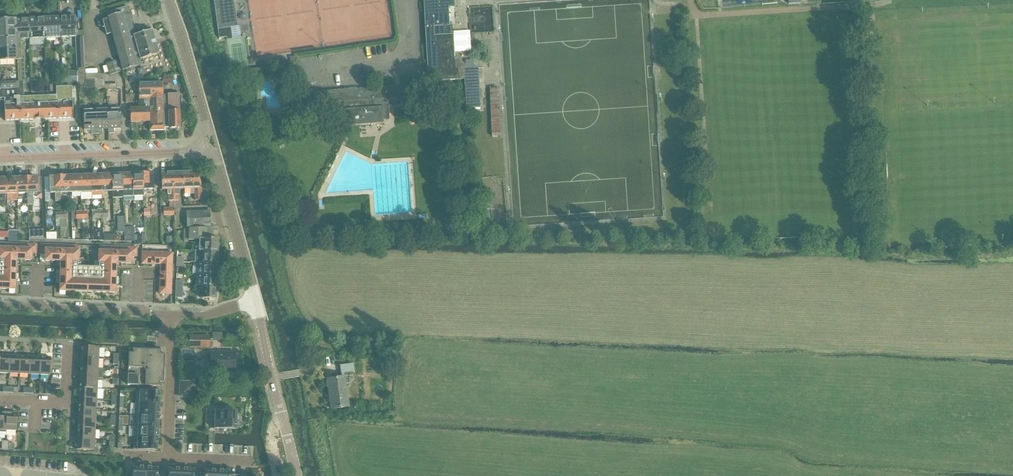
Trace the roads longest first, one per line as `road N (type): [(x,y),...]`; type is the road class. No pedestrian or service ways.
road 1 (residential): [(172,315),(168,458),(258,468)]
road 2 (residential): [(201,145),(179,153),(0,159)]
road 3 (residential): [(297,475),(255,301)]
road 4 (residential): [(0,306),(172,315)]
road 5 (residential): [(255,301),(214,160),(201,145)]
road 6 (residential): [(201,145),(204,117),(168,0)]
road 7 (residential): [(0,400),(65,403),(68,342)]

